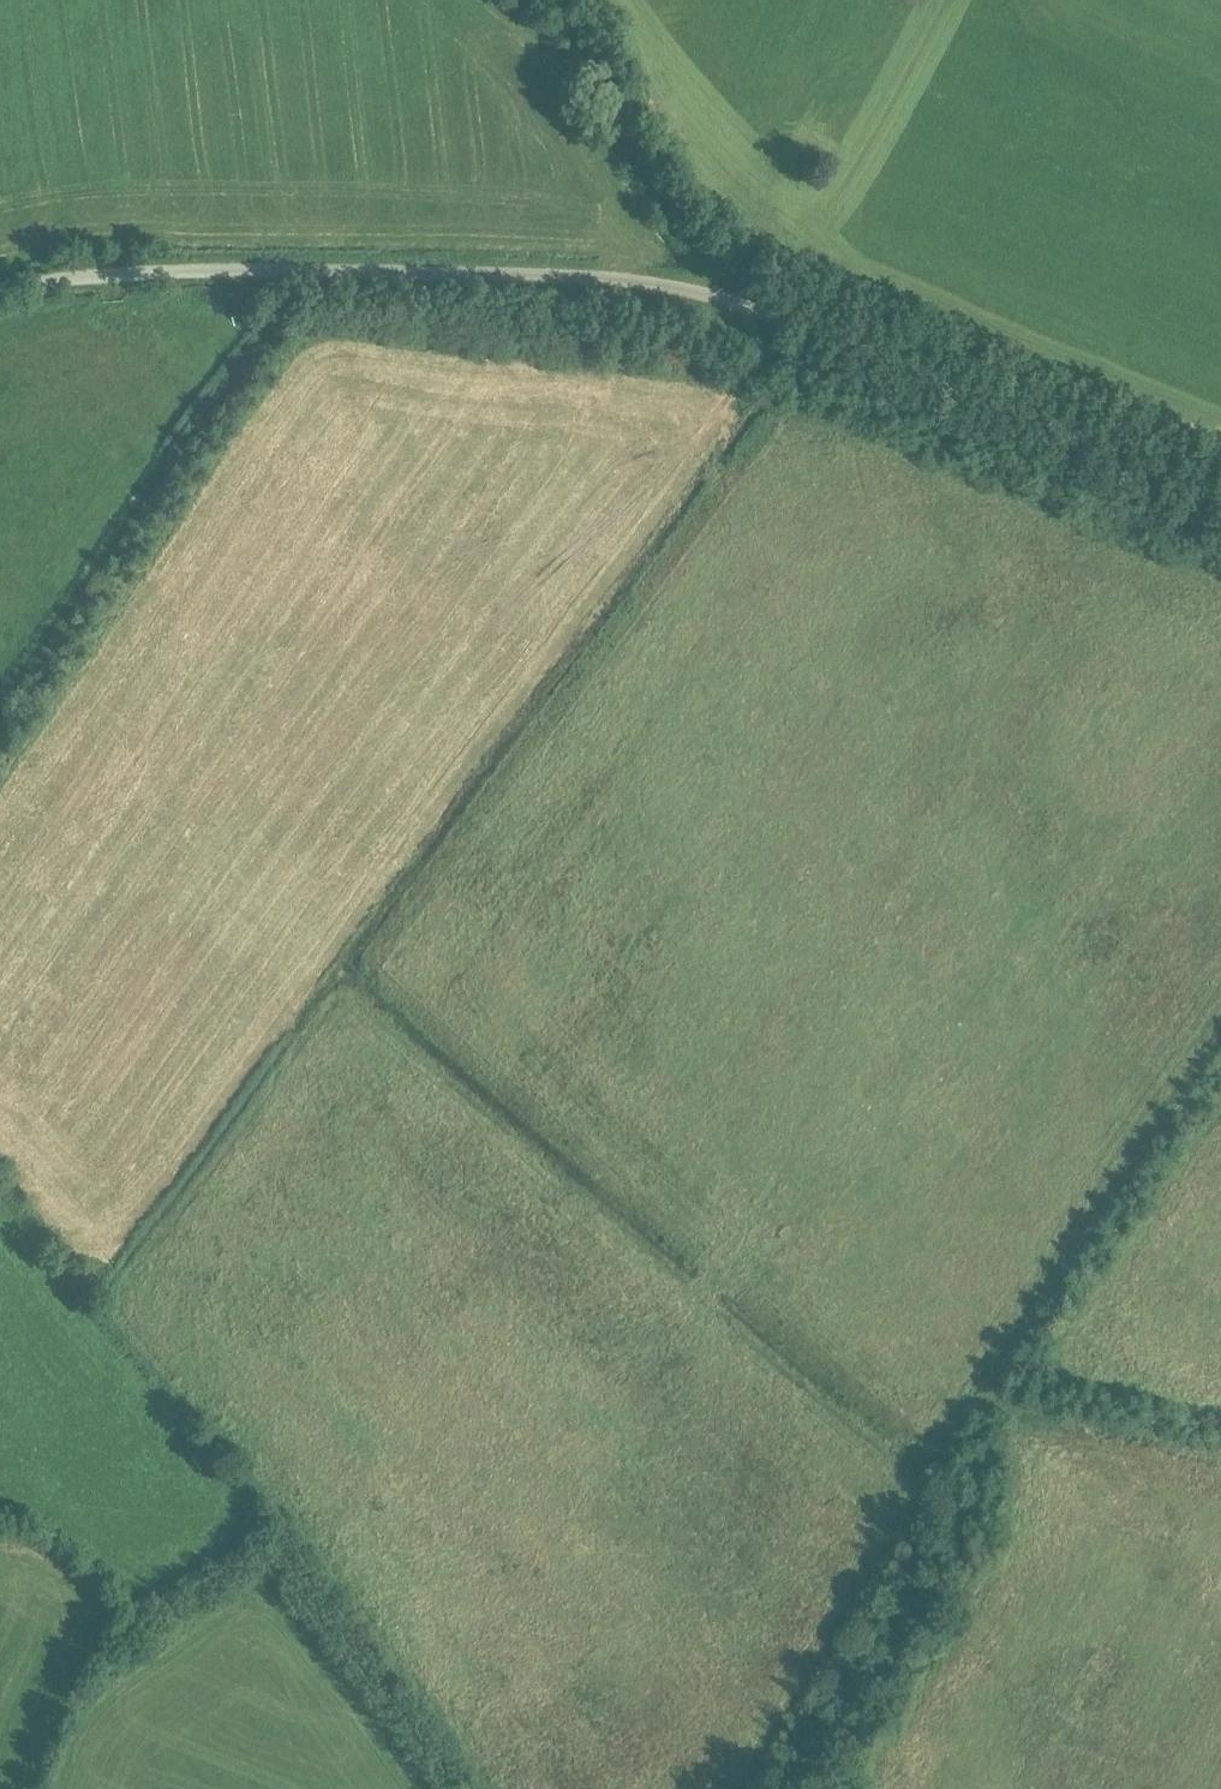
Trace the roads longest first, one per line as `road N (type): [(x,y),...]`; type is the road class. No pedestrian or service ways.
road 1 (unclassified): [(1220,501),(774,319),(678,289),(516,275),(208,271),(0,291)]
road 2 (track): [(632,0),(663,37),(758,219),(726,301)]

